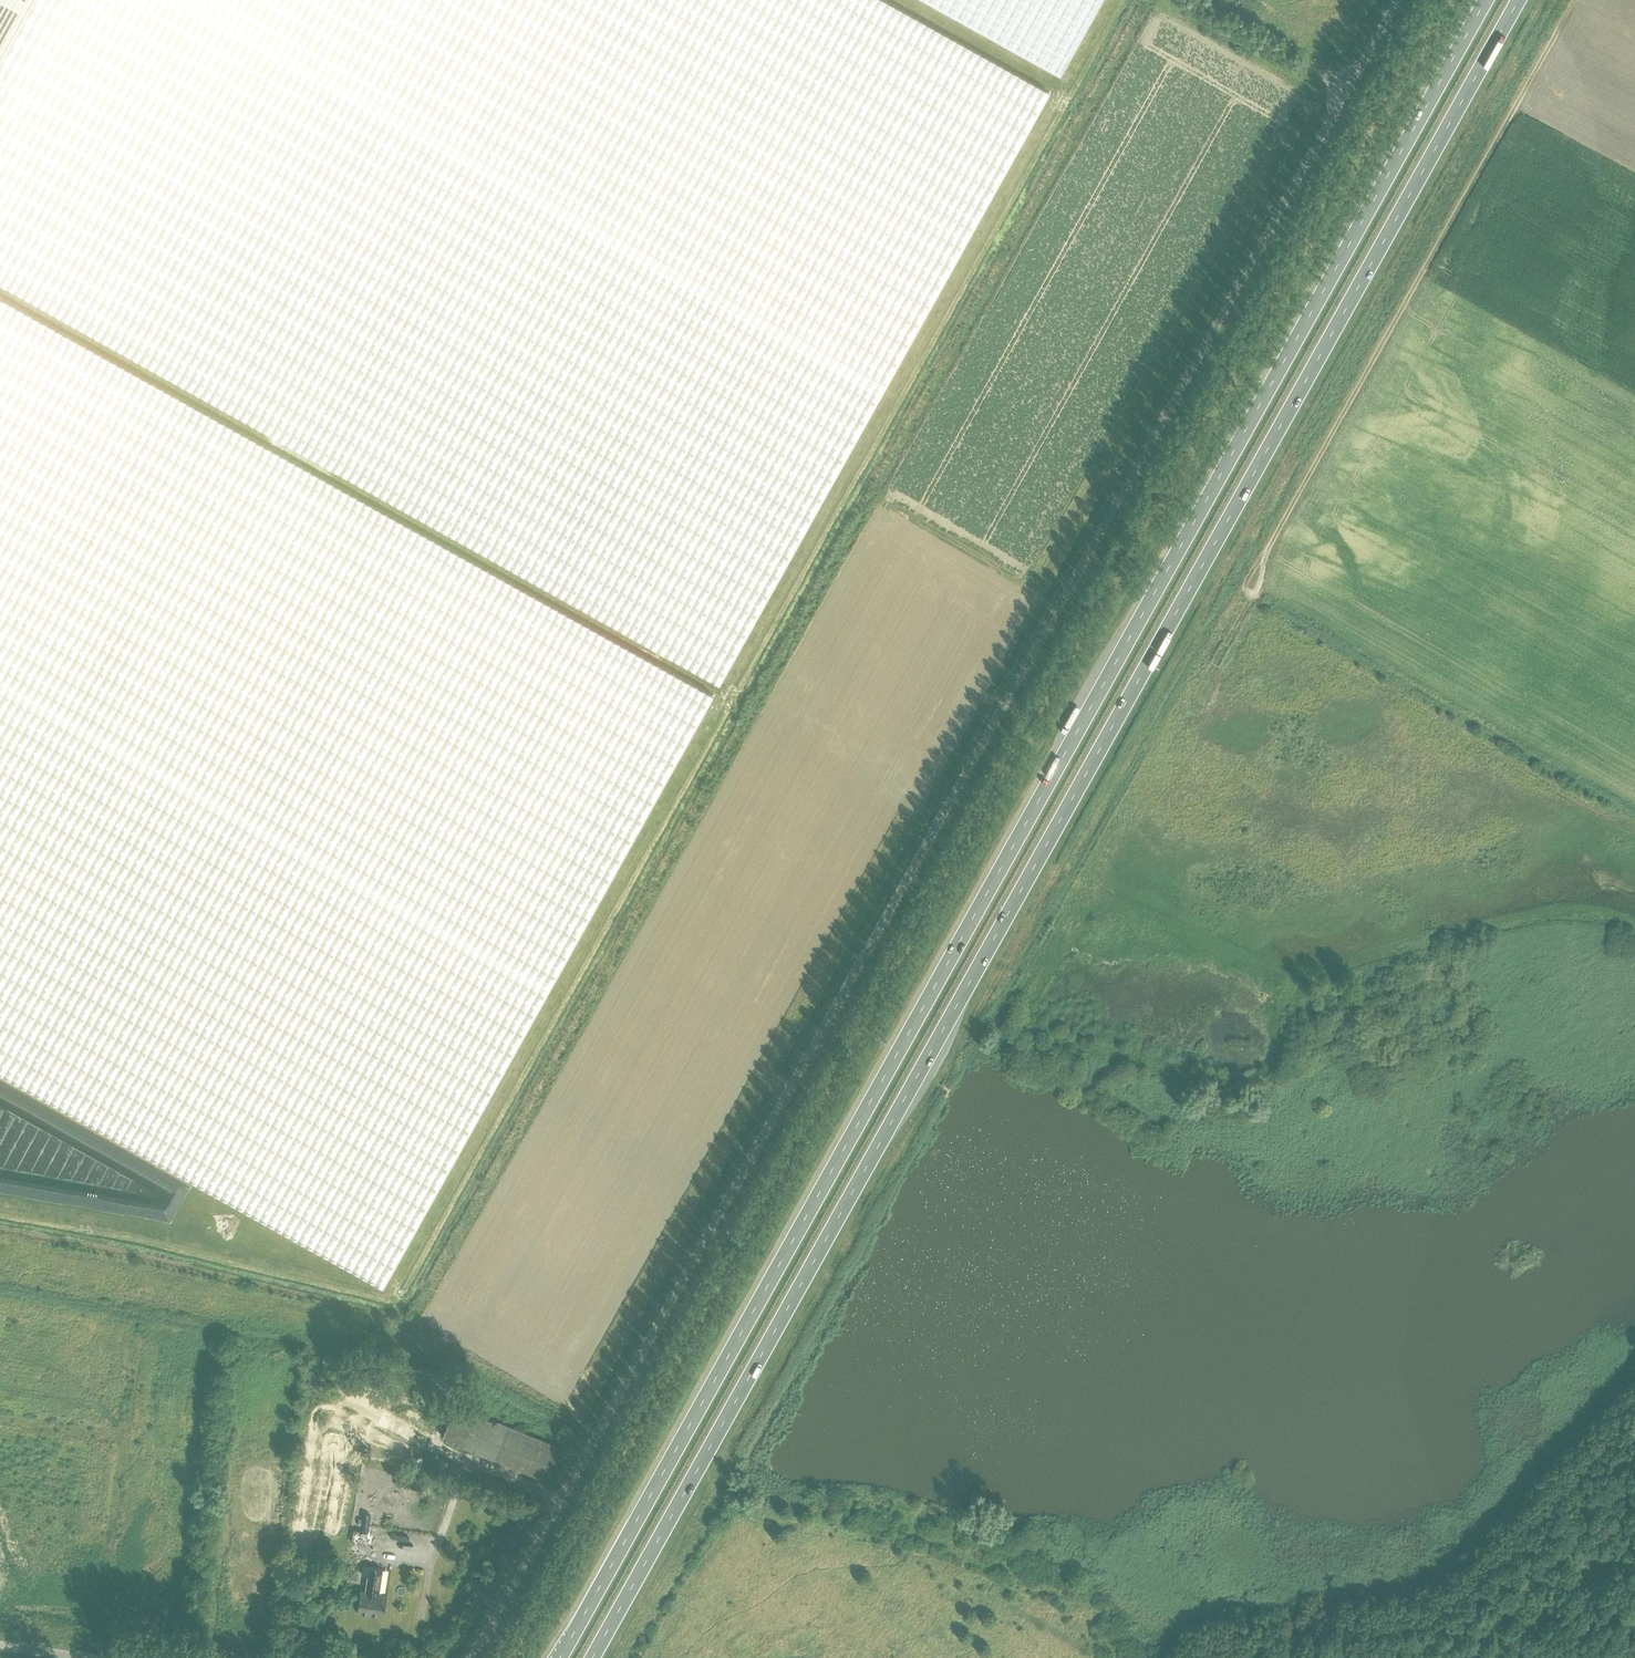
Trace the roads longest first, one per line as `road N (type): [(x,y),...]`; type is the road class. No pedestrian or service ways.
road 1 (unclassified): [(472,1657),(1399,0)]
road 2 (trunk): [(1486,0),(560,1657)]
road 3 (trunk): [(592,1657),(1518,0)]
road 4 (track): [(93,1657),(135,1345)]

